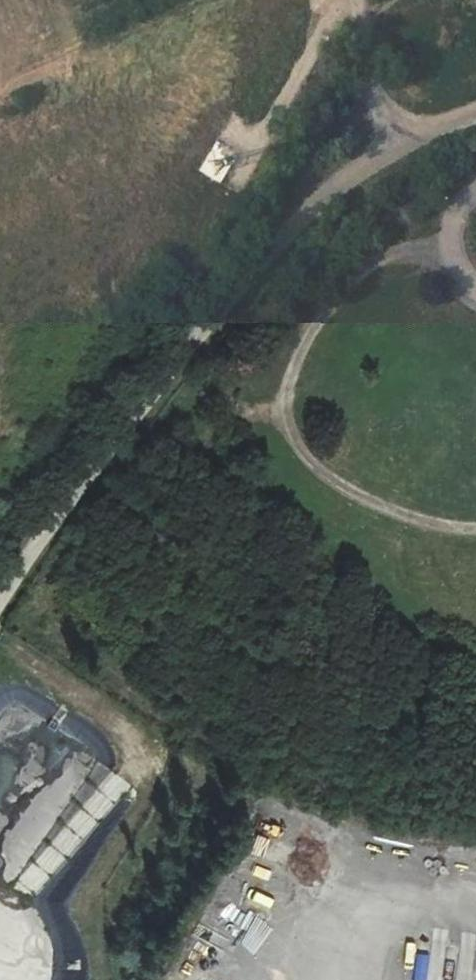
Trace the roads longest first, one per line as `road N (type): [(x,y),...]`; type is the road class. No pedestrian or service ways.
road 1 (residential): [(0,600),(190,342),(398,139)]
road 2 (track): [(448,241),(389,253),(356,275),(305,340),(287,388),(289,428),(313,467),(351,497),(439,527),(475,530)]
road 3 (track): [(348,0),(239,172)]
road 4 (unclassified): [(350,0),(369,84),(398,139)]
road 5 (residential): [(475,188),(454,214),(448,241),(453,263),(475,291)]

